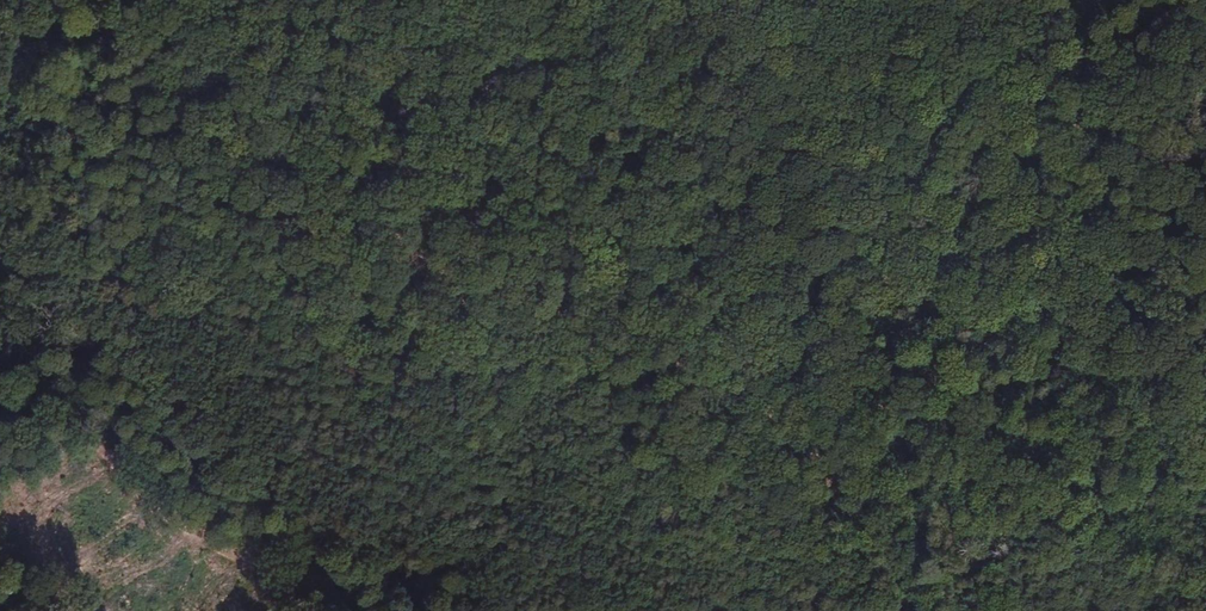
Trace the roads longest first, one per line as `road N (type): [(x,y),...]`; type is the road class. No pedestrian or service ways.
road 1 (track): [(0,263),(41,387),(162,516),(211,548),(271,570),(433,607)]

